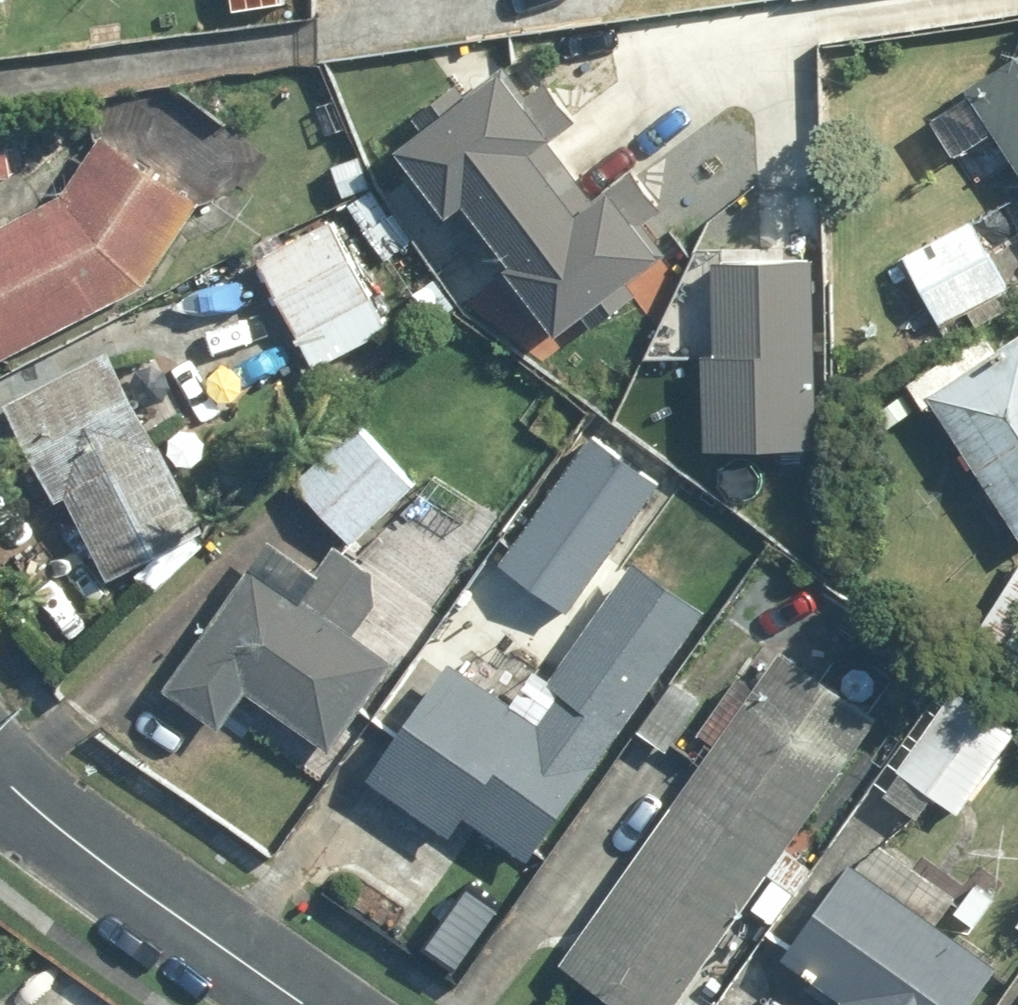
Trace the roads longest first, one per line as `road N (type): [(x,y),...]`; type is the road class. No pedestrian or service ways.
road 1 (residential): [(322,1004),(0,776)]

